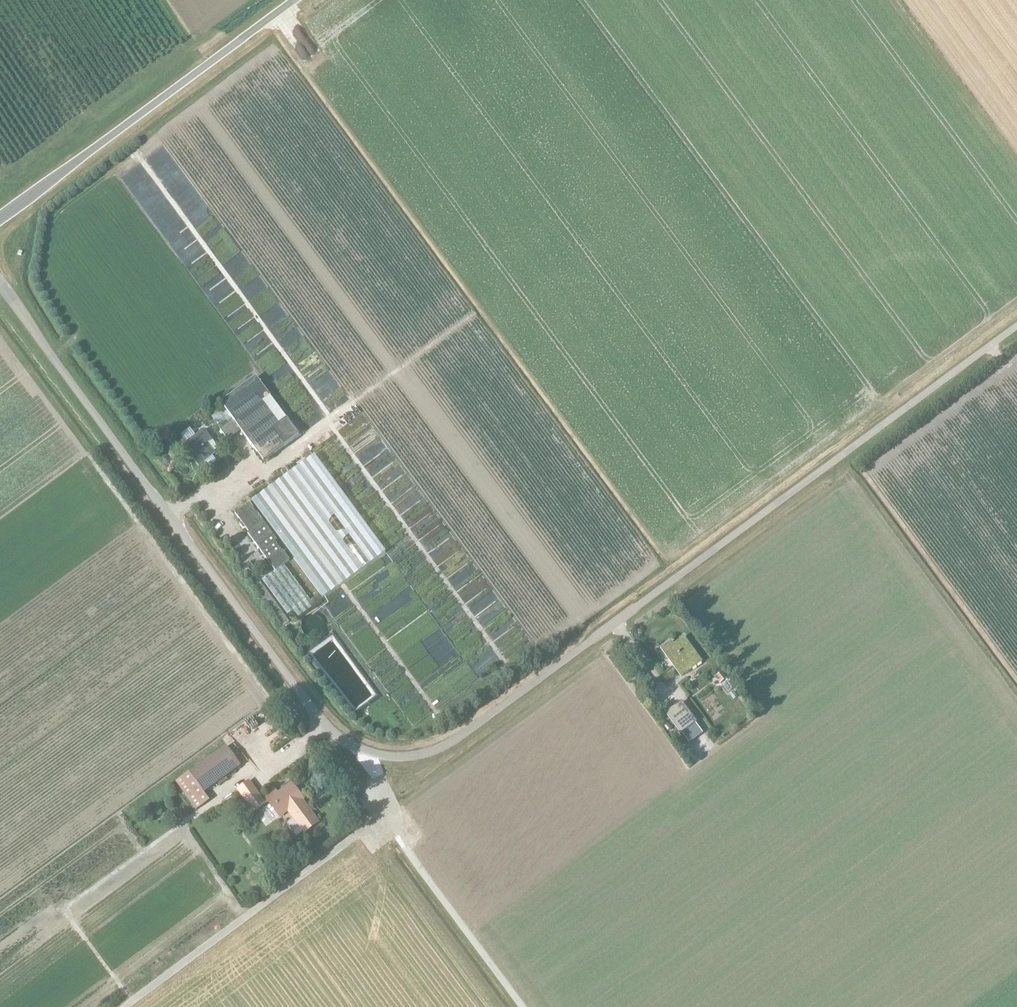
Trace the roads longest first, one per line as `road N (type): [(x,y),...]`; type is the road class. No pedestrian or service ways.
road 1 (unclassified): [(1016,330),(459,739),(388,759),(351,745),(307,708),(0,293)]
road 2 (unclassified): [(0,216),(290,0)]

